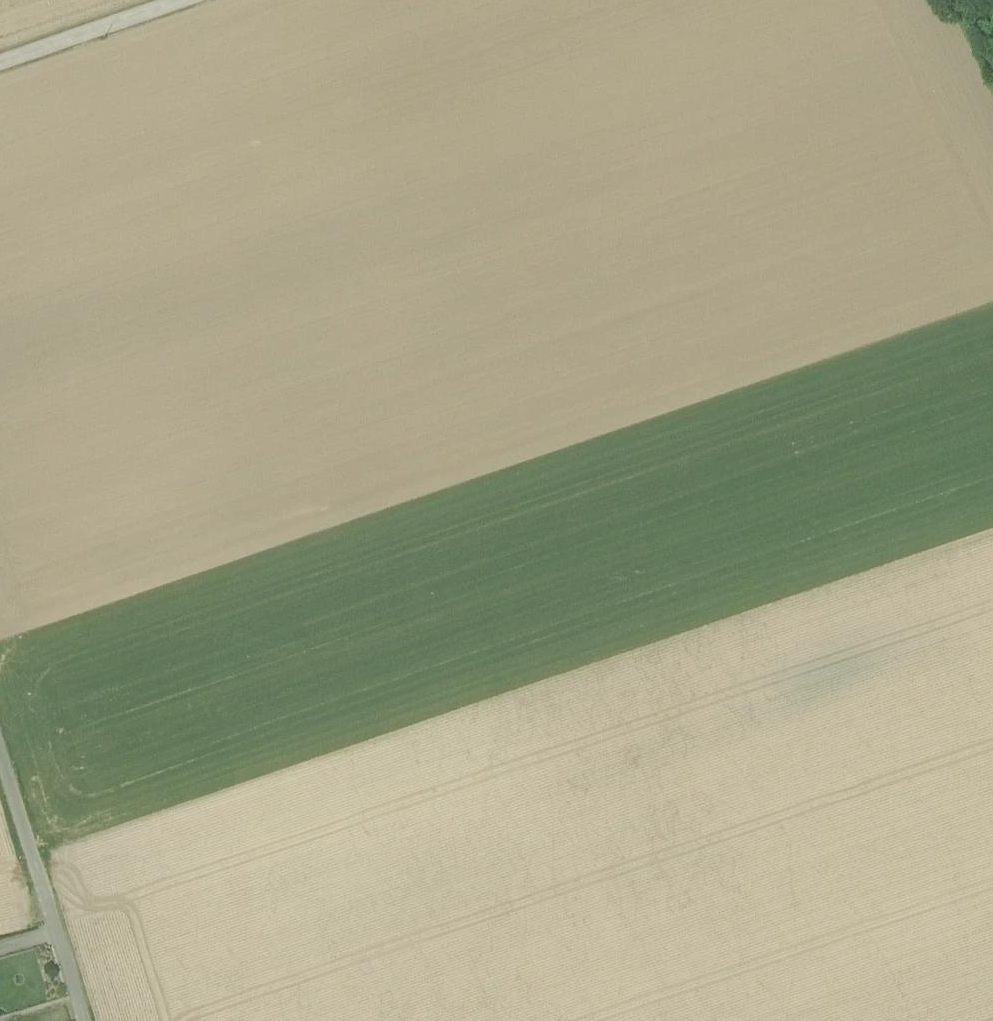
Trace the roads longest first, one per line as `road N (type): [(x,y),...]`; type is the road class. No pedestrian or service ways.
road 1 (unclassified): [(0,753),(83,1020)]
road 2 (track): [(201,0),(0,68)]

